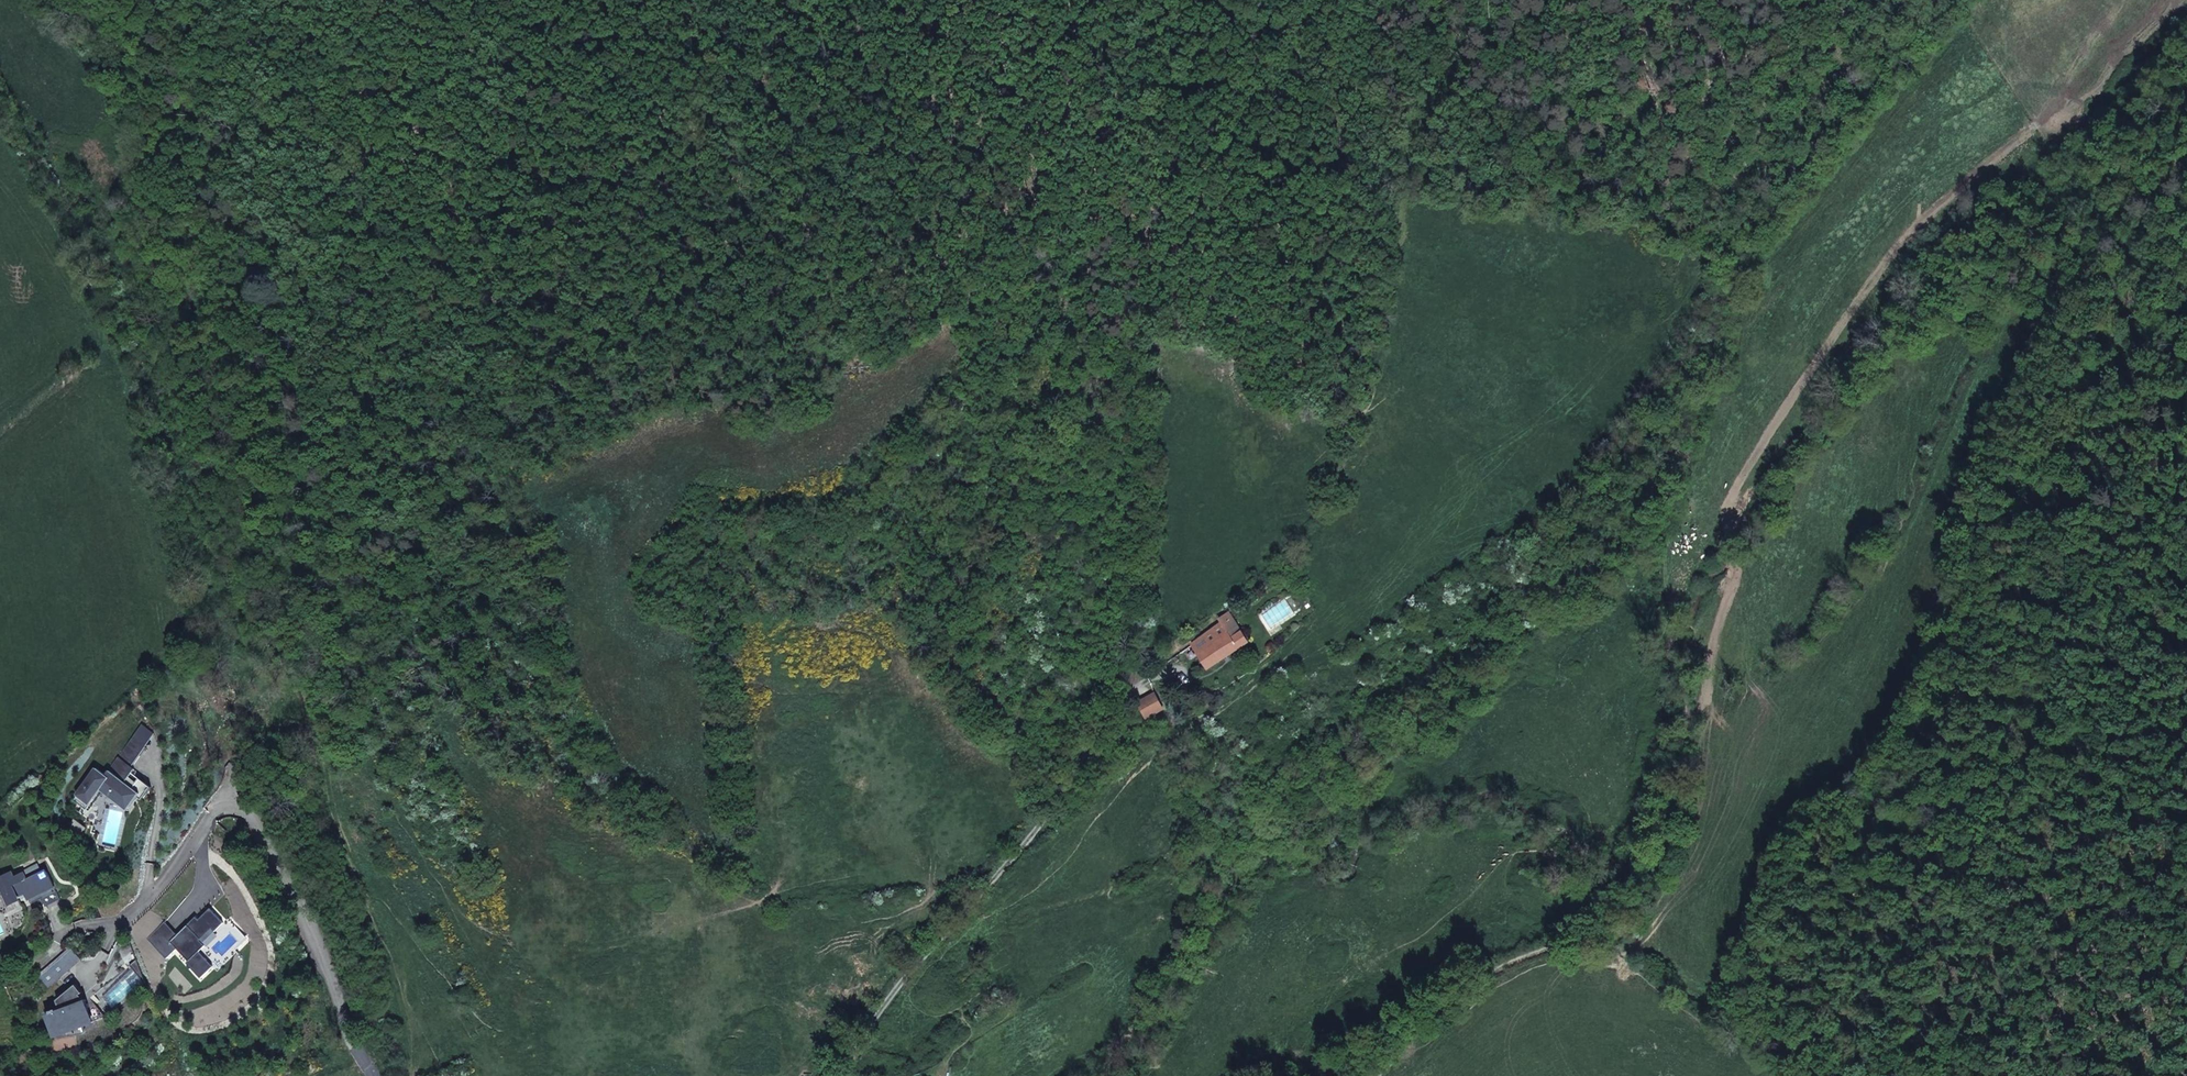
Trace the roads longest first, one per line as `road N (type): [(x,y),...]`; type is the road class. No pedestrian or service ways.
road 1 (residential): [(79,931),(132,918),(221,807),(242,804),(263,821),(376,1075)]

